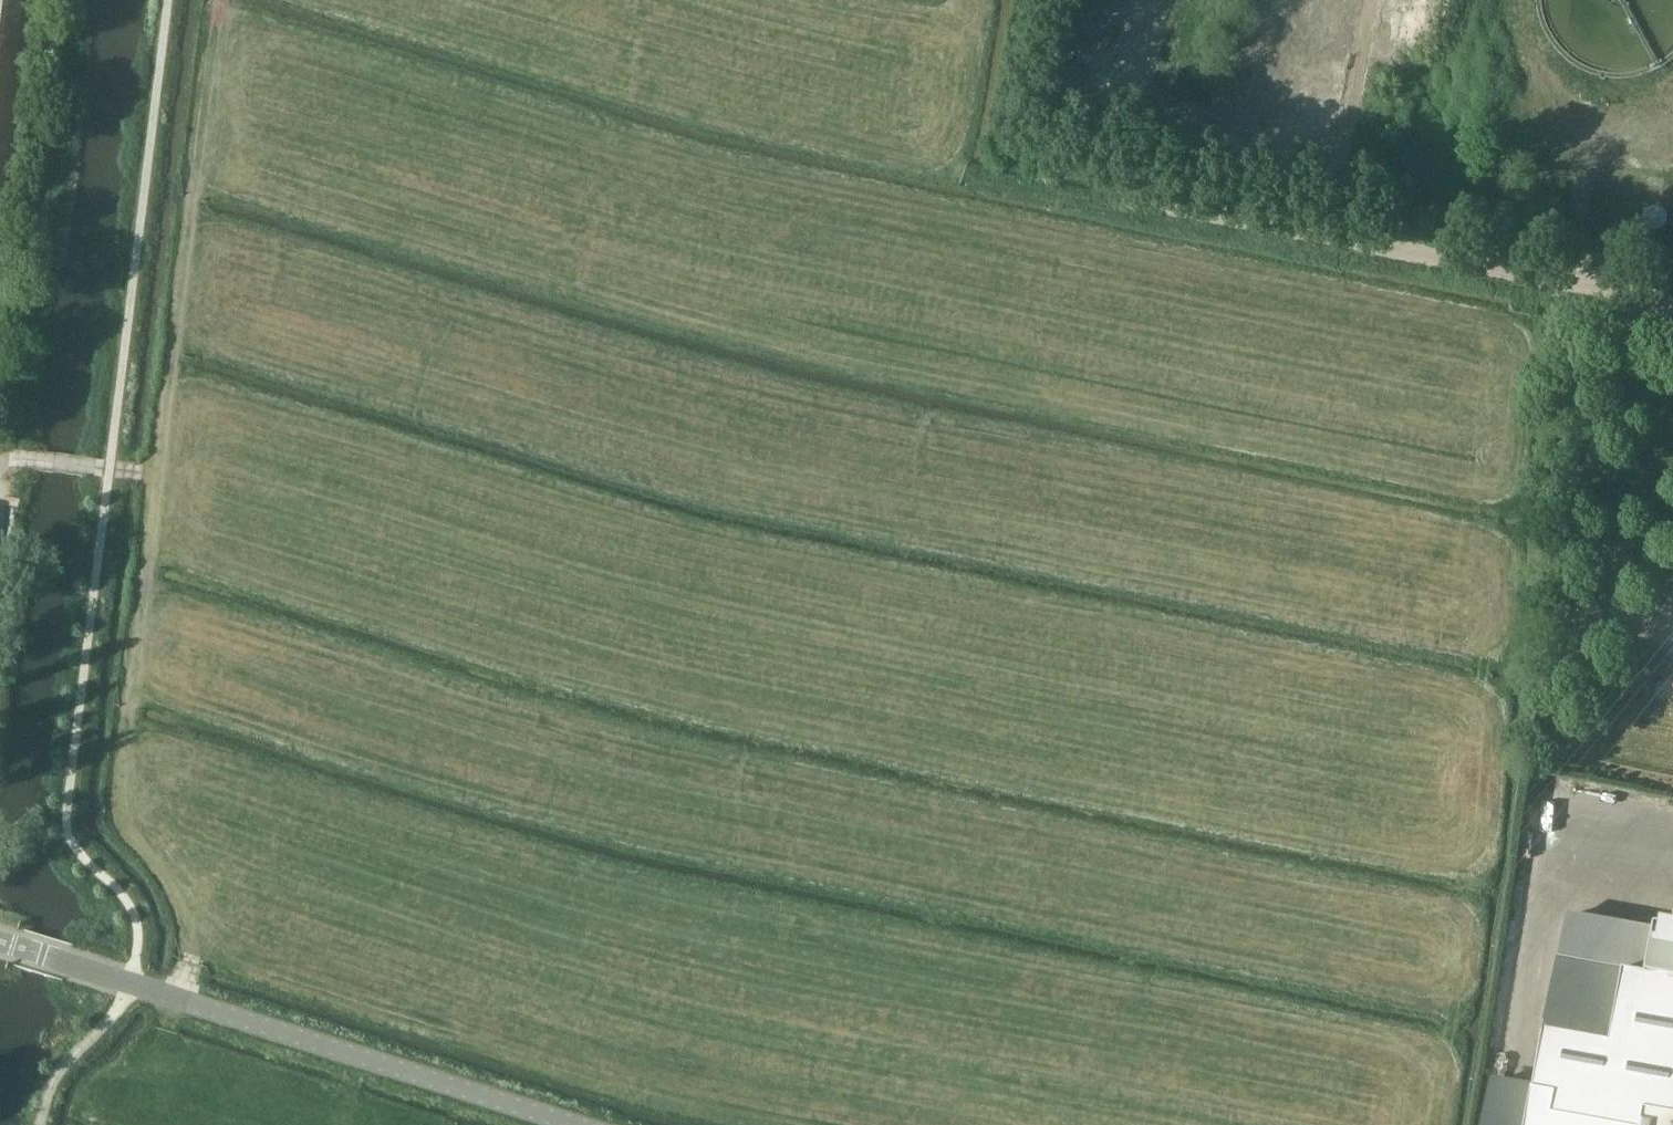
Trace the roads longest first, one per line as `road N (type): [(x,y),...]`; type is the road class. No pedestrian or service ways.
road 1 (unclassified): [(574,1124),(0,939)]

